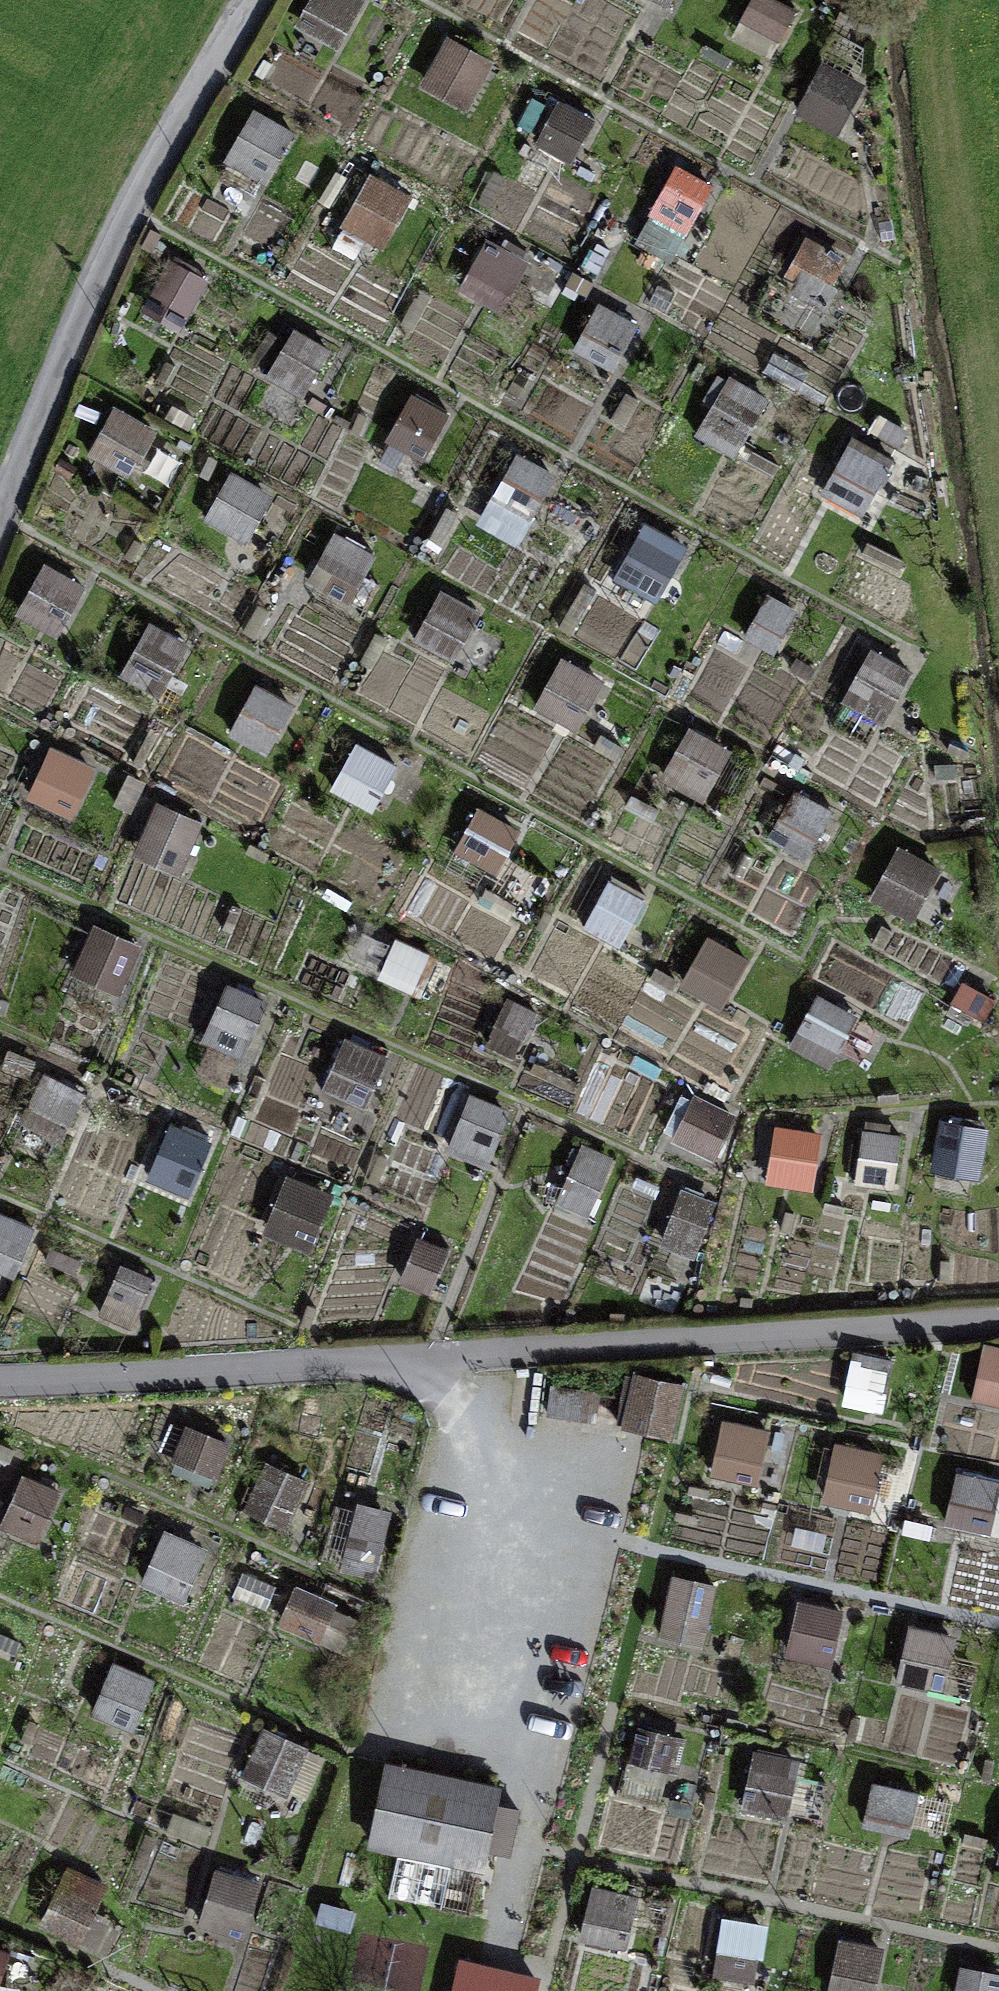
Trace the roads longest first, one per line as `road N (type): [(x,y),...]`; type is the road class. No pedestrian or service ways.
road 1 (track): [(998,1321),(460,1359),(0,1377)]
road 2 (track): [(234,0),(166,106),(0,532)]

